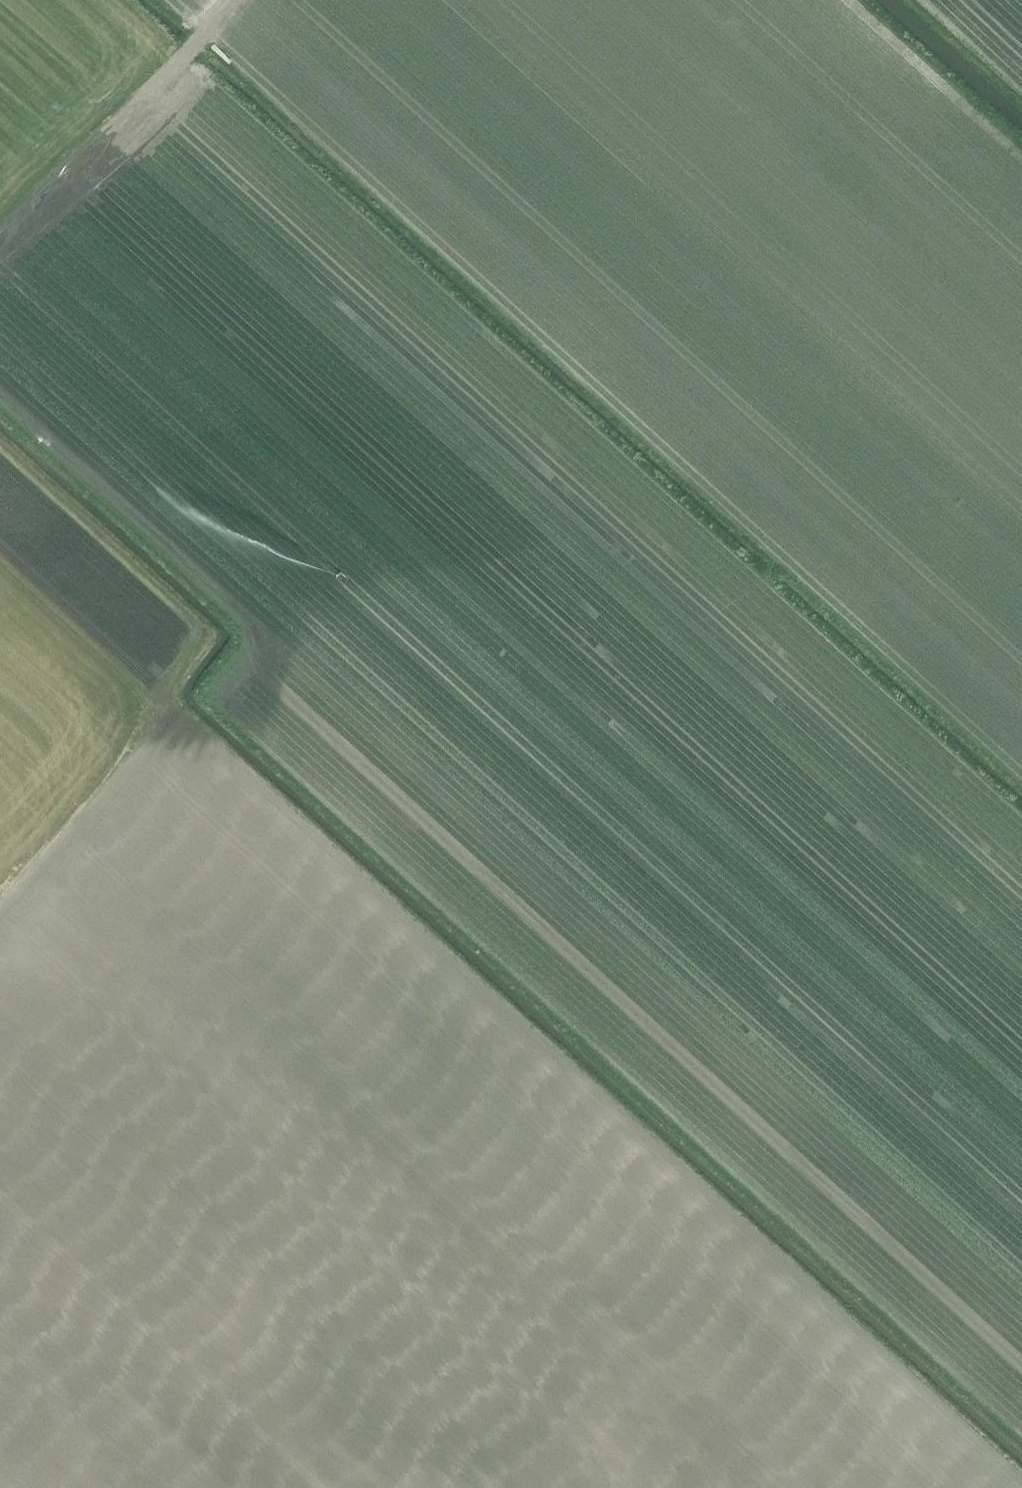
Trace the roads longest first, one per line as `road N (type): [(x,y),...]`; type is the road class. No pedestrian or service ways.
road 1 (track): [(230,4),(183,65),(0,220)]

